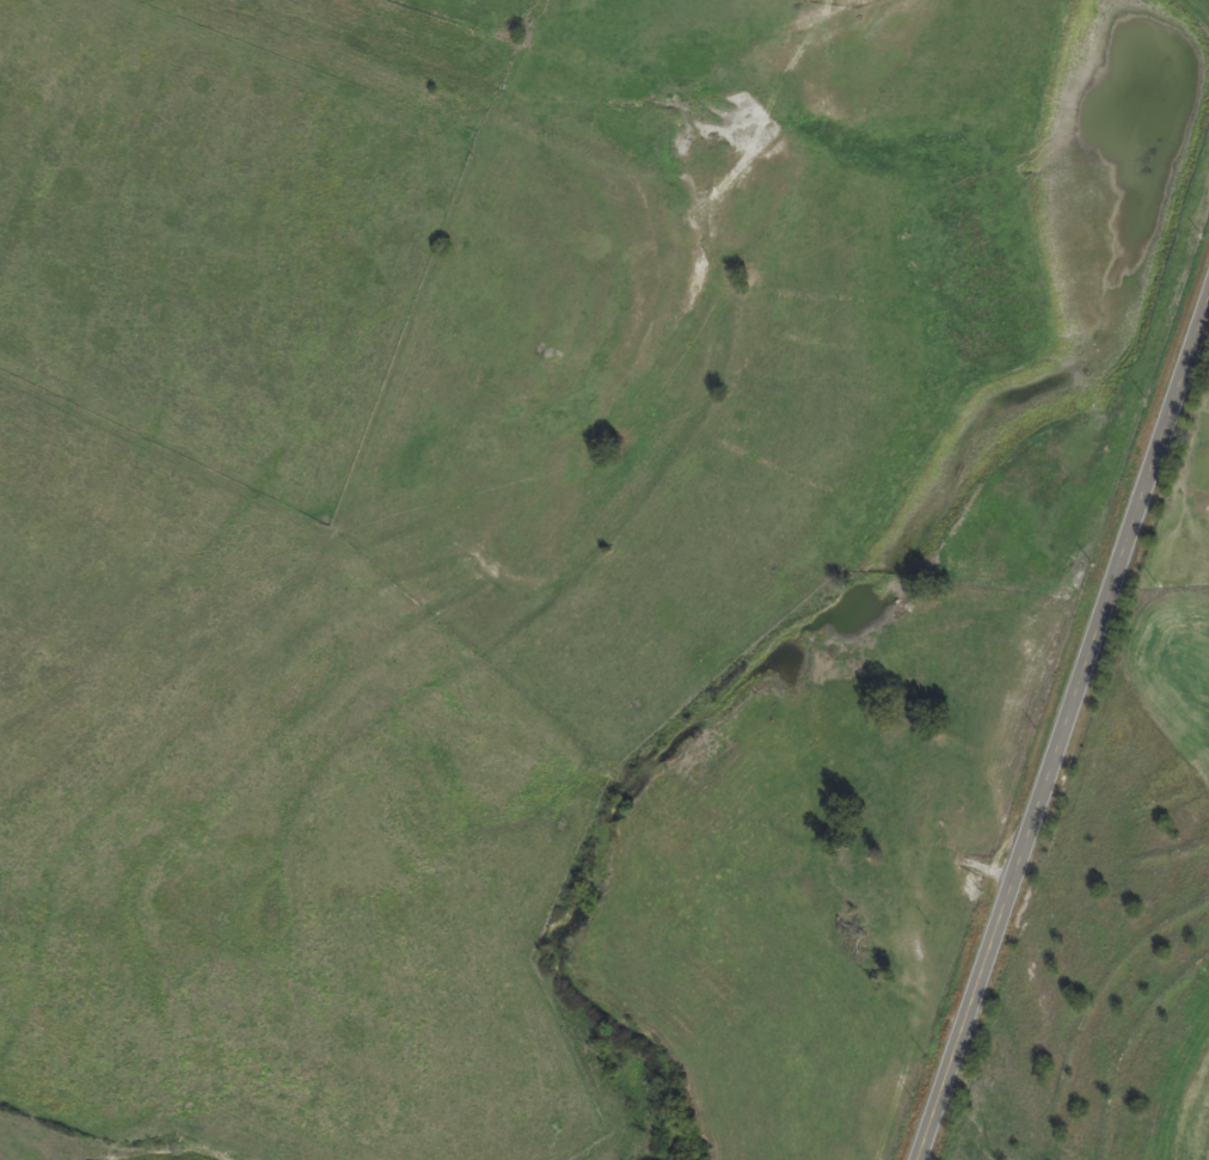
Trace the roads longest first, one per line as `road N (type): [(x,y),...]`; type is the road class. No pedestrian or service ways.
road 1 (tertiary): [(914,1159),(1208,293)]

